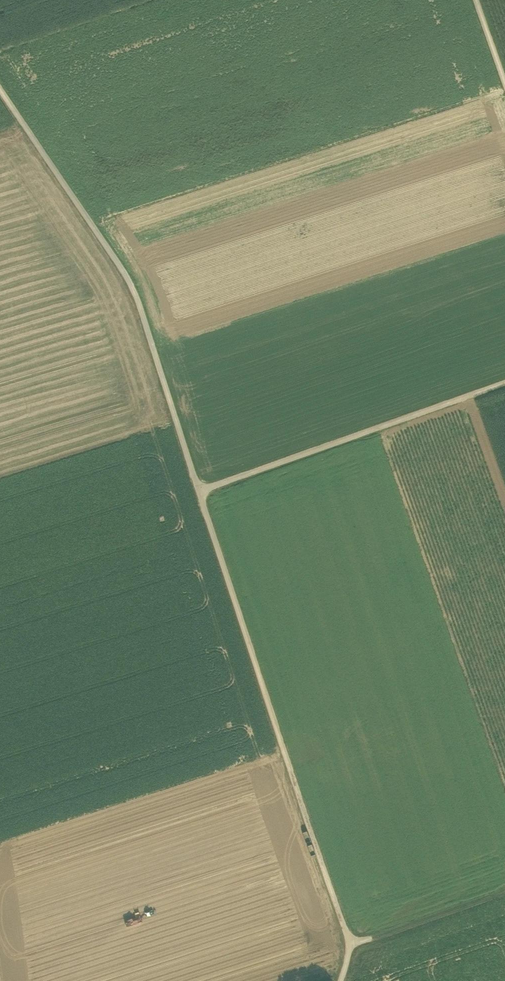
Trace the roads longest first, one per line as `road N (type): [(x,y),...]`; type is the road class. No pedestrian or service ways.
road 1 (track): [(0,90),(131,283),(352,945),(341,980)]
road 2 (track): [(200,490),(504,383)]
road 3 (track): [(352,945),(504,891)]

